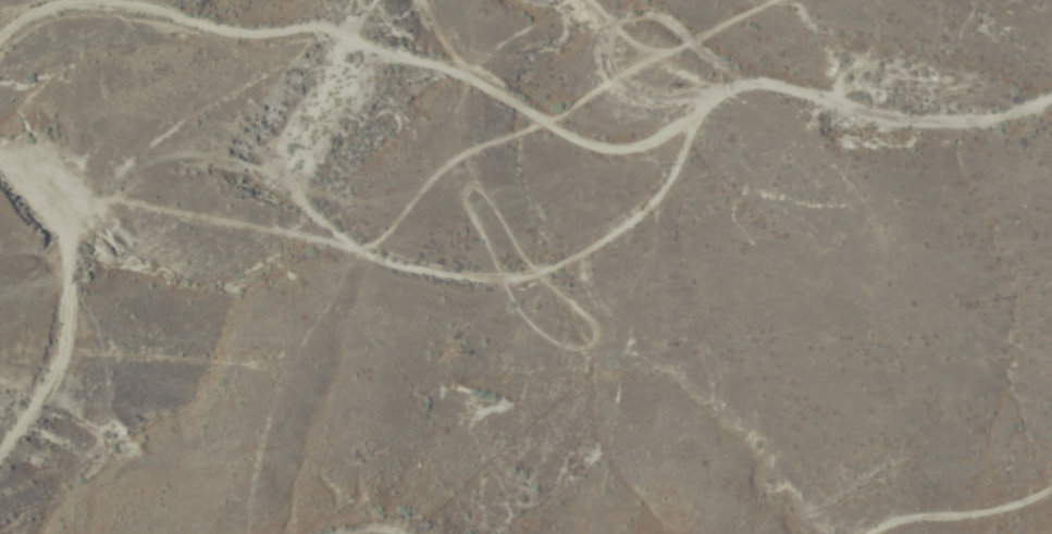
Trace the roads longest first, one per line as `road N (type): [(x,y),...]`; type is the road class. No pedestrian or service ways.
road 1 (residential): [(25,533),(101,443),(124,386),(117,266),(78,199),(67,113),(90,69),(186,69),(389,148),(689,159),(825,114),(989,108),(1051,82)]

